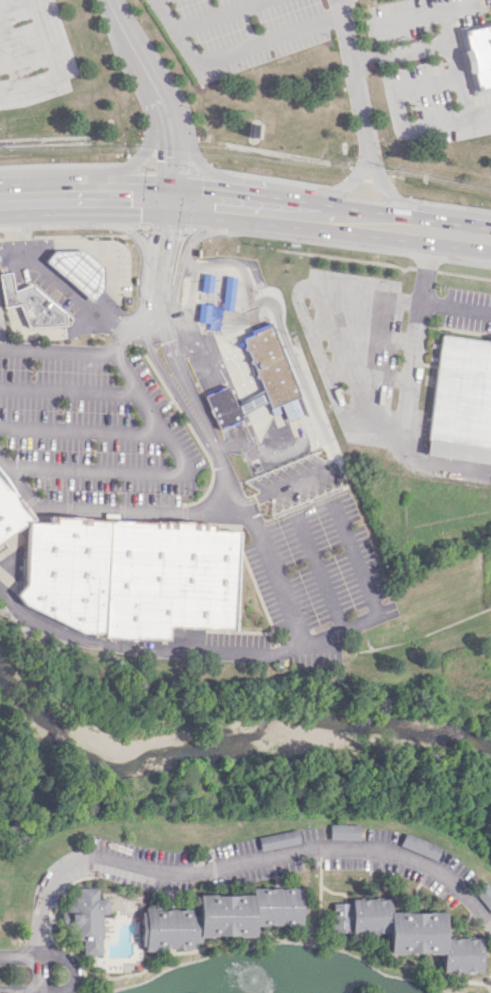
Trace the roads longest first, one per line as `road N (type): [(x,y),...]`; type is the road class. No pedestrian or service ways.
road 1 (residential): [(39,988),(44,895),(78,865),(194,876),(308,854),(392,855),(450,883),(490,923)]
road 2 (primary): [(430,230),(297,211)]

